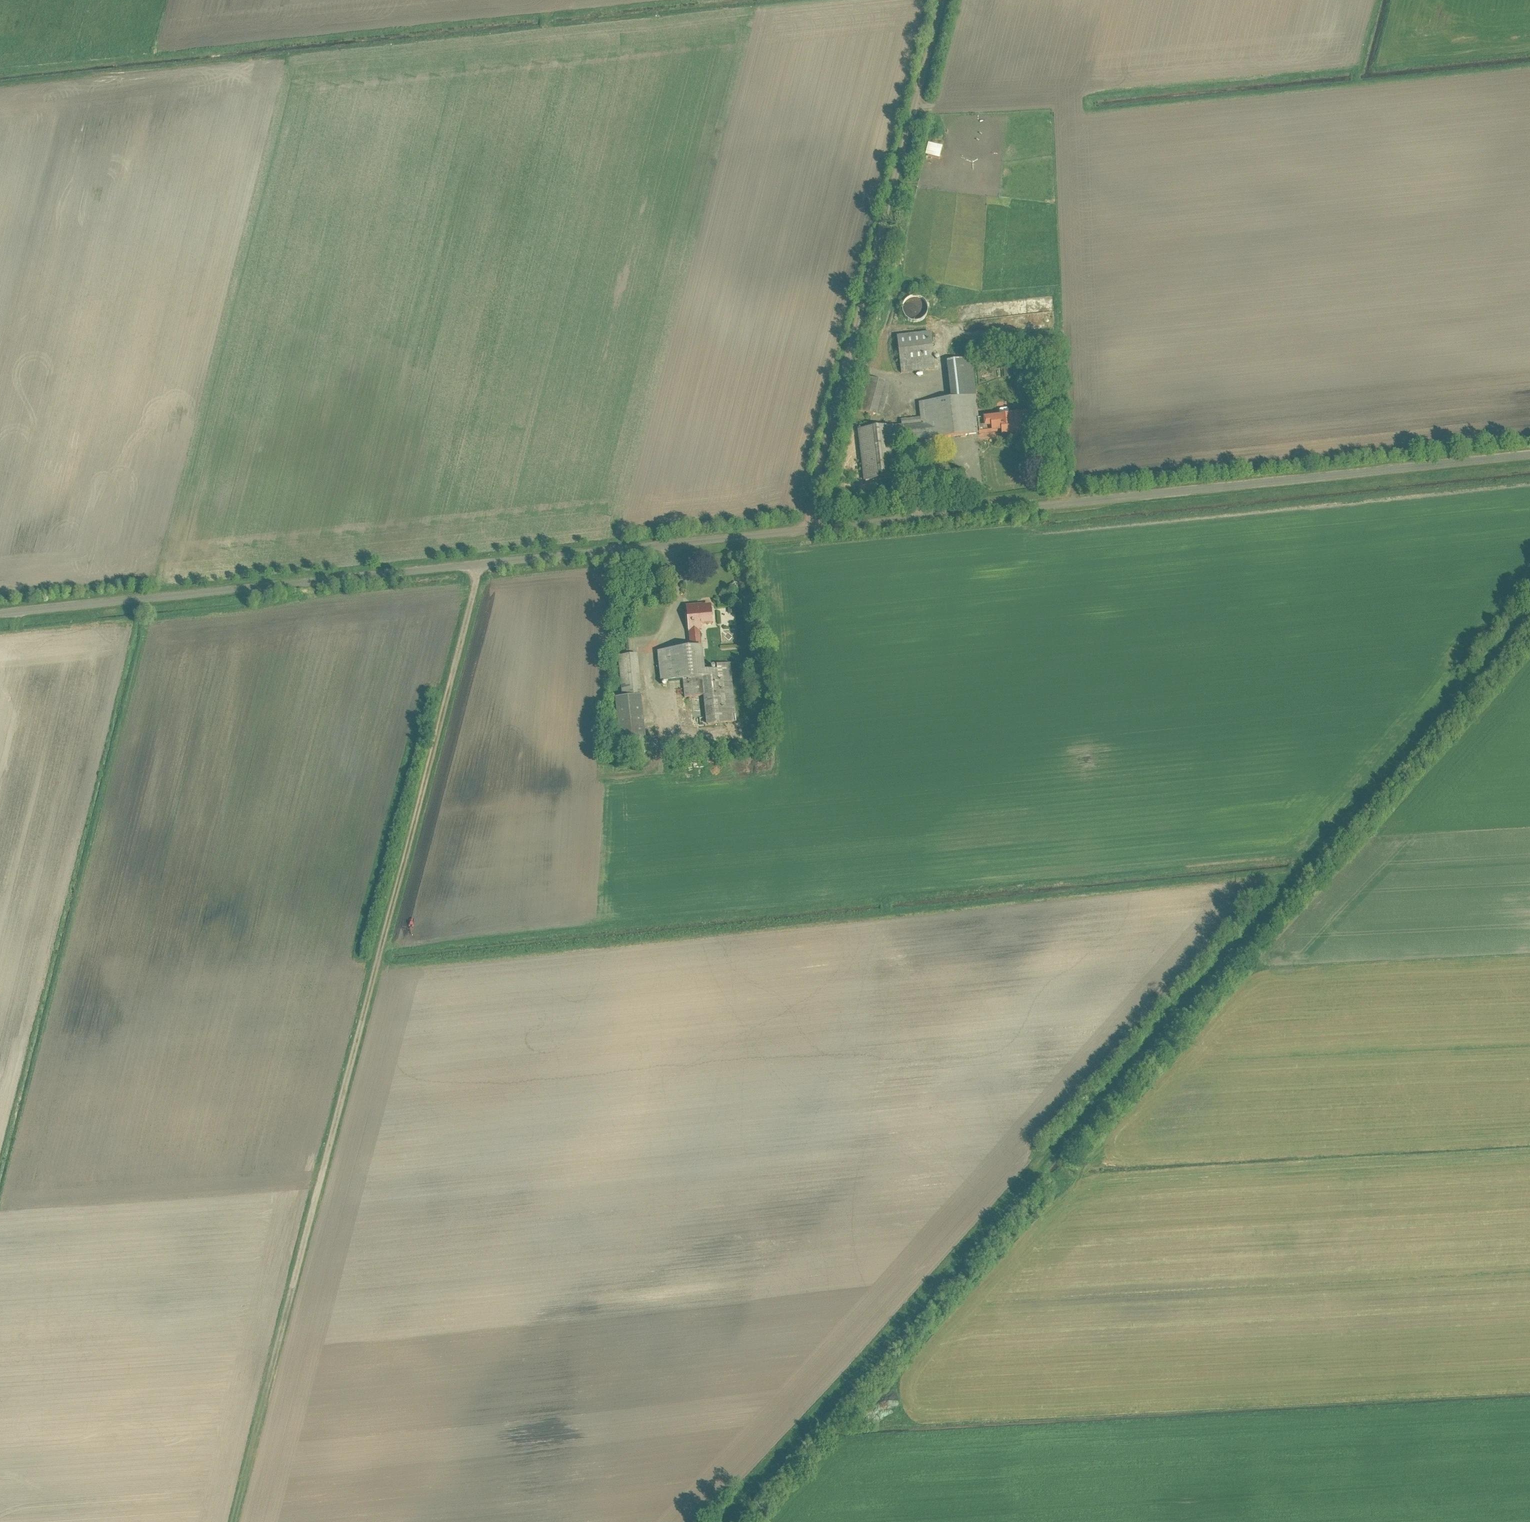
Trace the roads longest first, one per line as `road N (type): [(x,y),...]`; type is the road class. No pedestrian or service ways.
road 1 (residential): [(0,613),(1529,454)]
road 2 (track): [(942,0),(804,530)]

